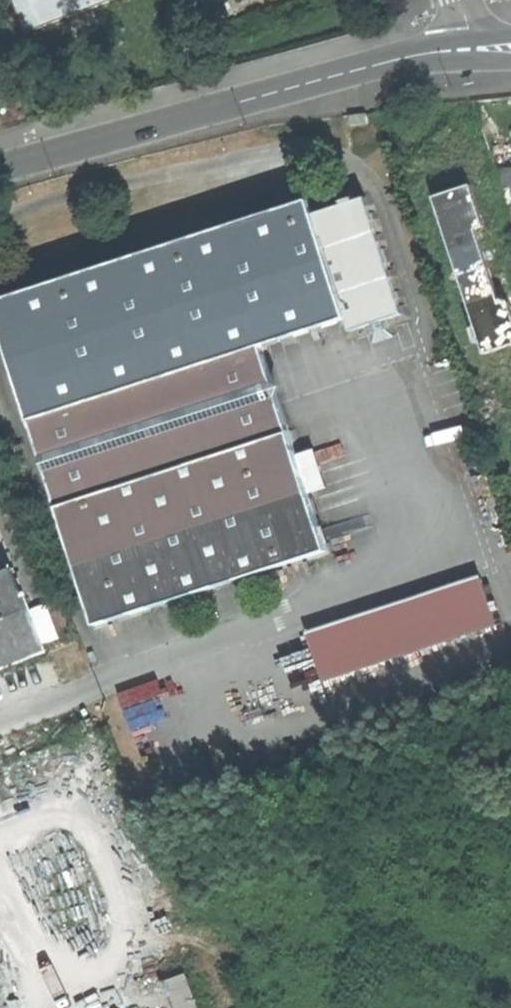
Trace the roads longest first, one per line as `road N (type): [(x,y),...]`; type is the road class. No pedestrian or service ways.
road 1 (tertiary): [(0,169),(390,61),(473,49)]

